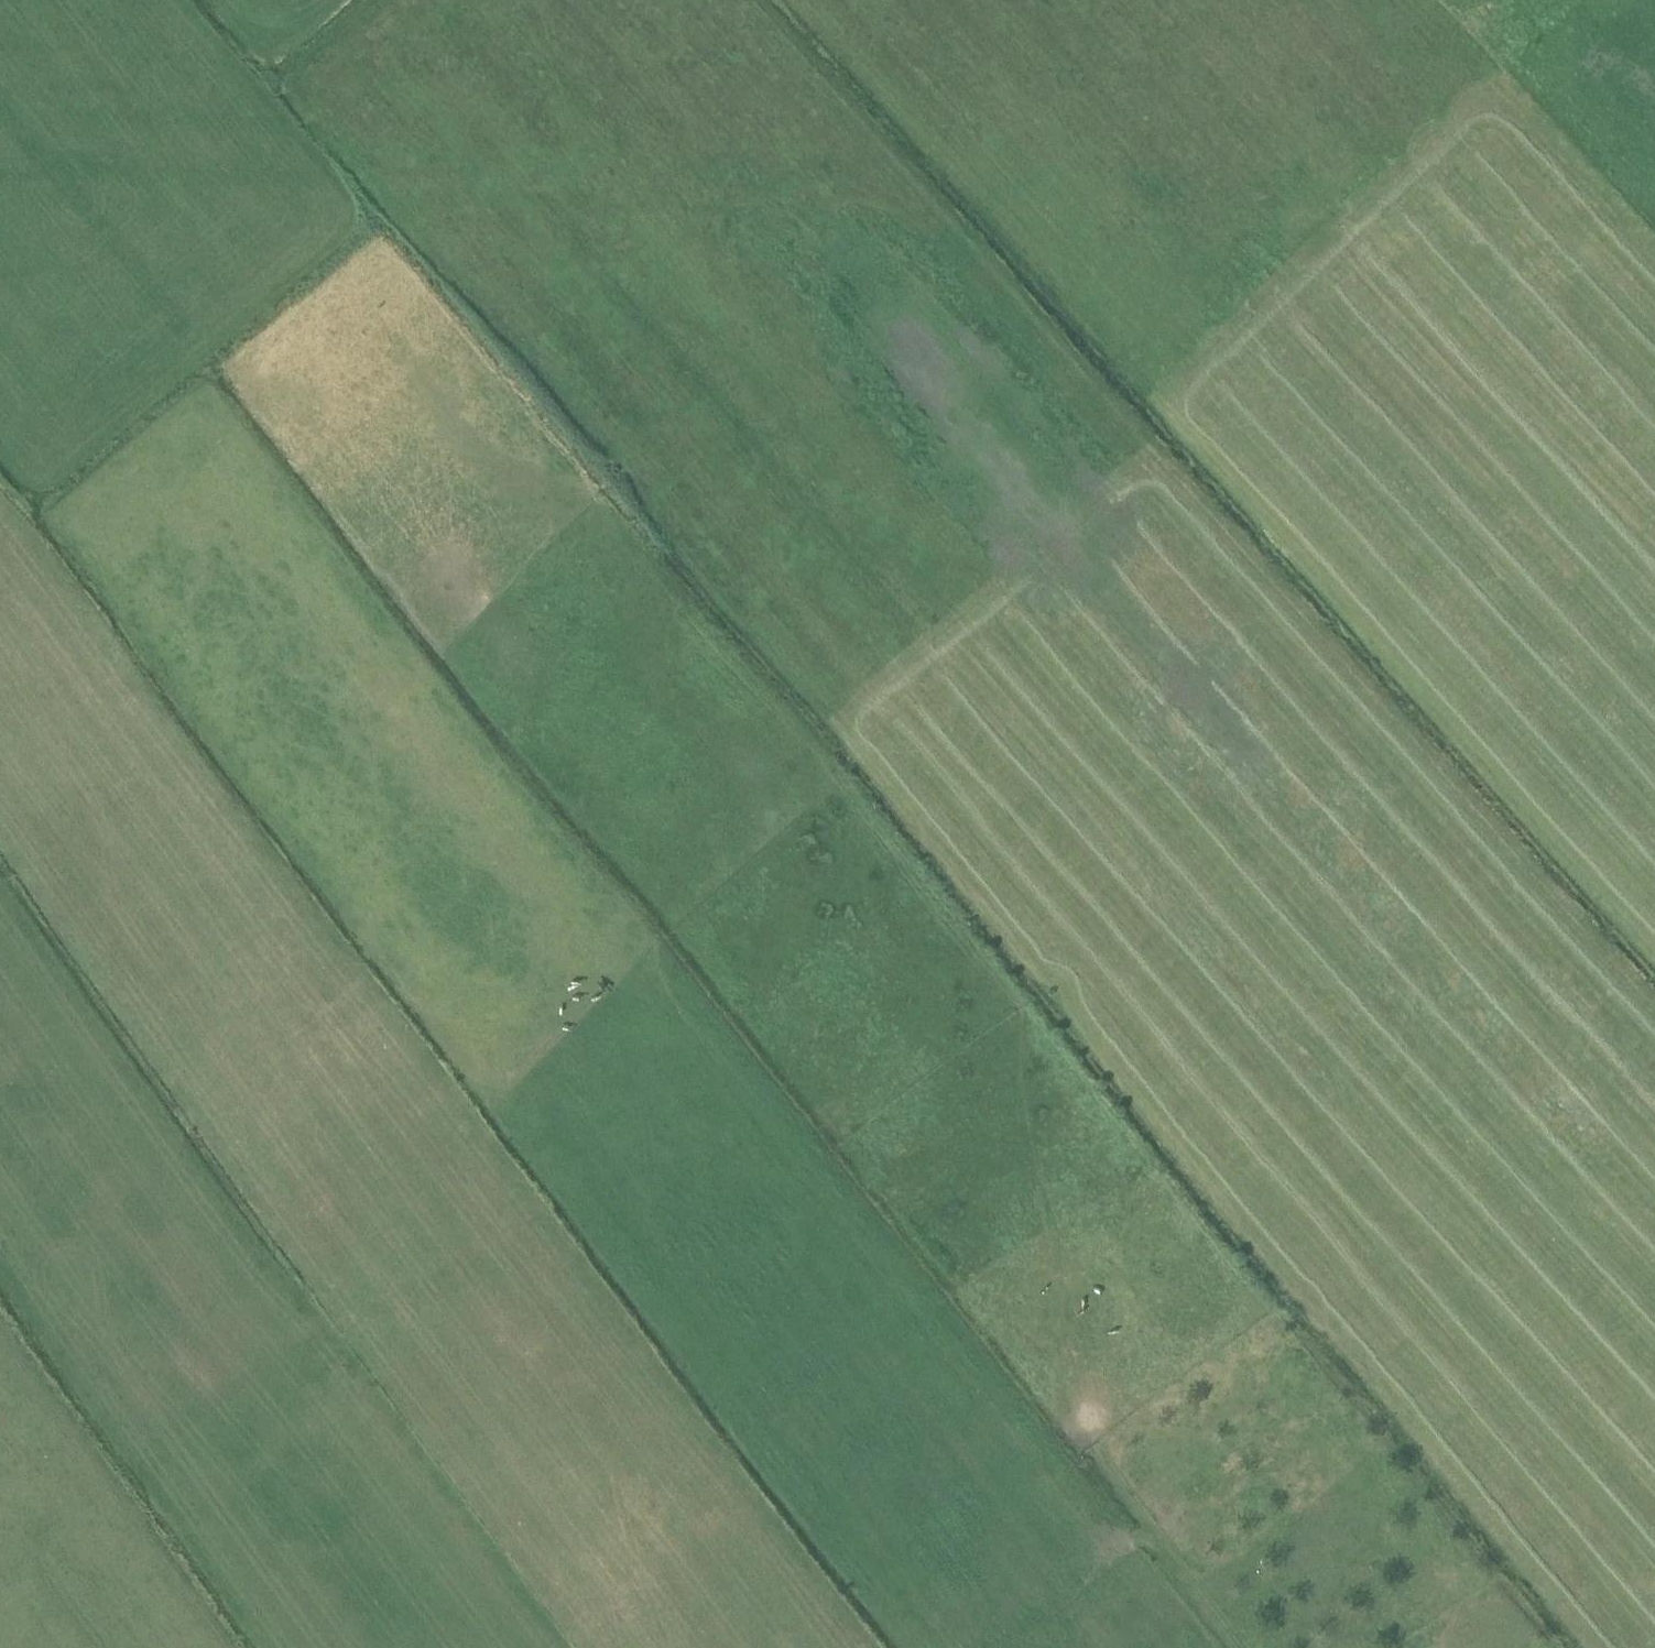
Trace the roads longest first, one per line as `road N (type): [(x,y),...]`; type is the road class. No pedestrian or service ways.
road 1 (track): [(1077,1432),(1231,1647)]

